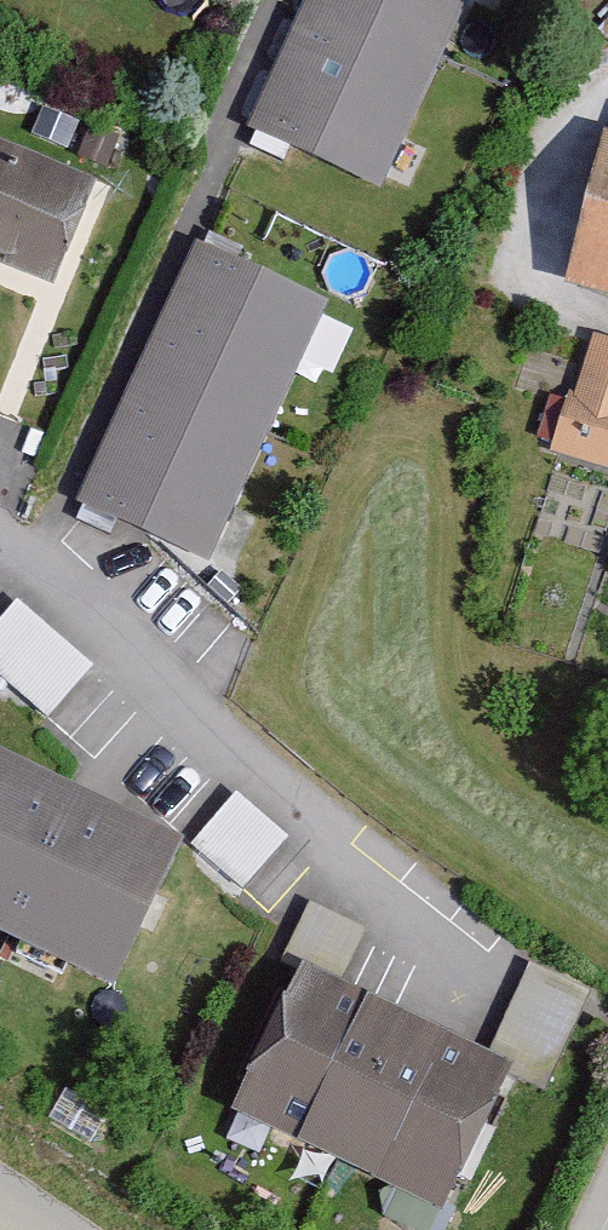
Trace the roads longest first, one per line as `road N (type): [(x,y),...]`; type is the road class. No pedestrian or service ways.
road 1 (residential): [(0,543),(467,972)]

